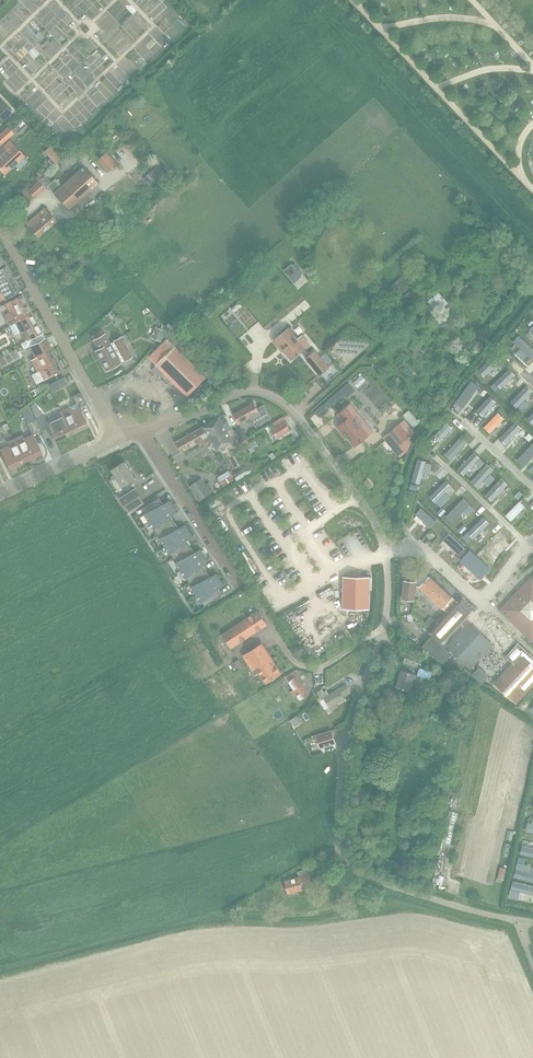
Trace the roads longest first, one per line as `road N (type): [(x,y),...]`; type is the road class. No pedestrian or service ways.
road 1 (residential): [(379,637),(388,572),(380,536),(289,408),(242,390),(141,431)]
road 2 (residential): [(516,920),(363,879),(339,854),(344,751),(379,637)]
road 3 (residential): [(0,229),(116,439)]
road 4 (residential): [(141,431),(242,586)]
road 5 (residential): [(0,494),(116,439)]
road 6 (residential): [(379,637),(370,634),(308,668),(279,640)]

